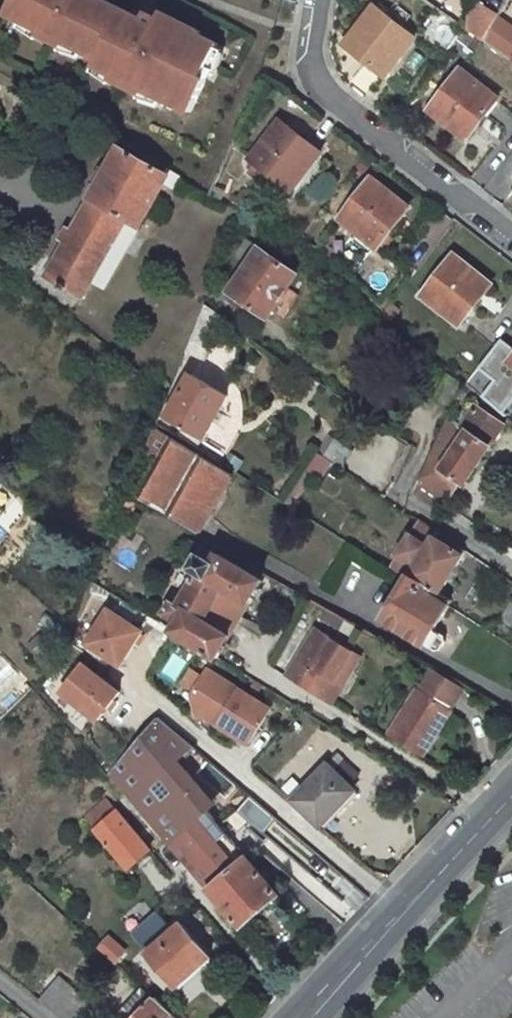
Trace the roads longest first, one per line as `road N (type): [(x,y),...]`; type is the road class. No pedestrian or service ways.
road 1 (residential): [(314,0),(303,73),(511,237)]
road 2 (tertiary): [(511,795),(310,1017)]

